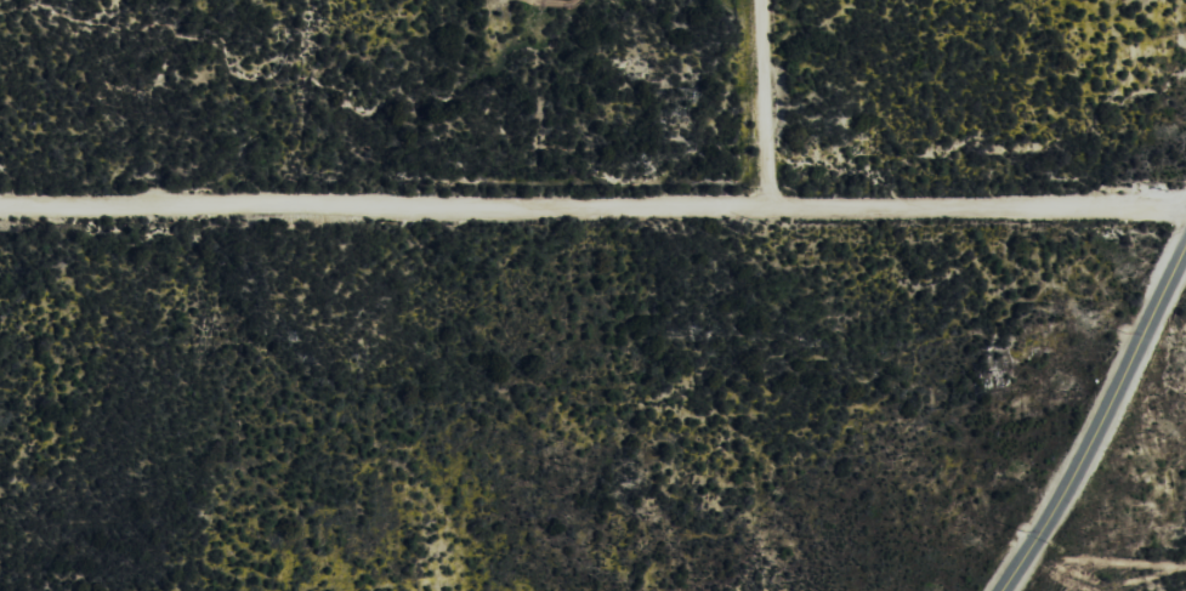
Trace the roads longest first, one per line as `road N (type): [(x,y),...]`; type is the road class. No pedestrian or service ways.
road 1 (residential): [(1185,208),(0,208)]
road 2 (tertiary): [(1005,590),(1086,471),(1185,265)]
road 3 (residential): [(764,38),(432,0)]
road 4 (residential): [(764,208),(764,38)]

